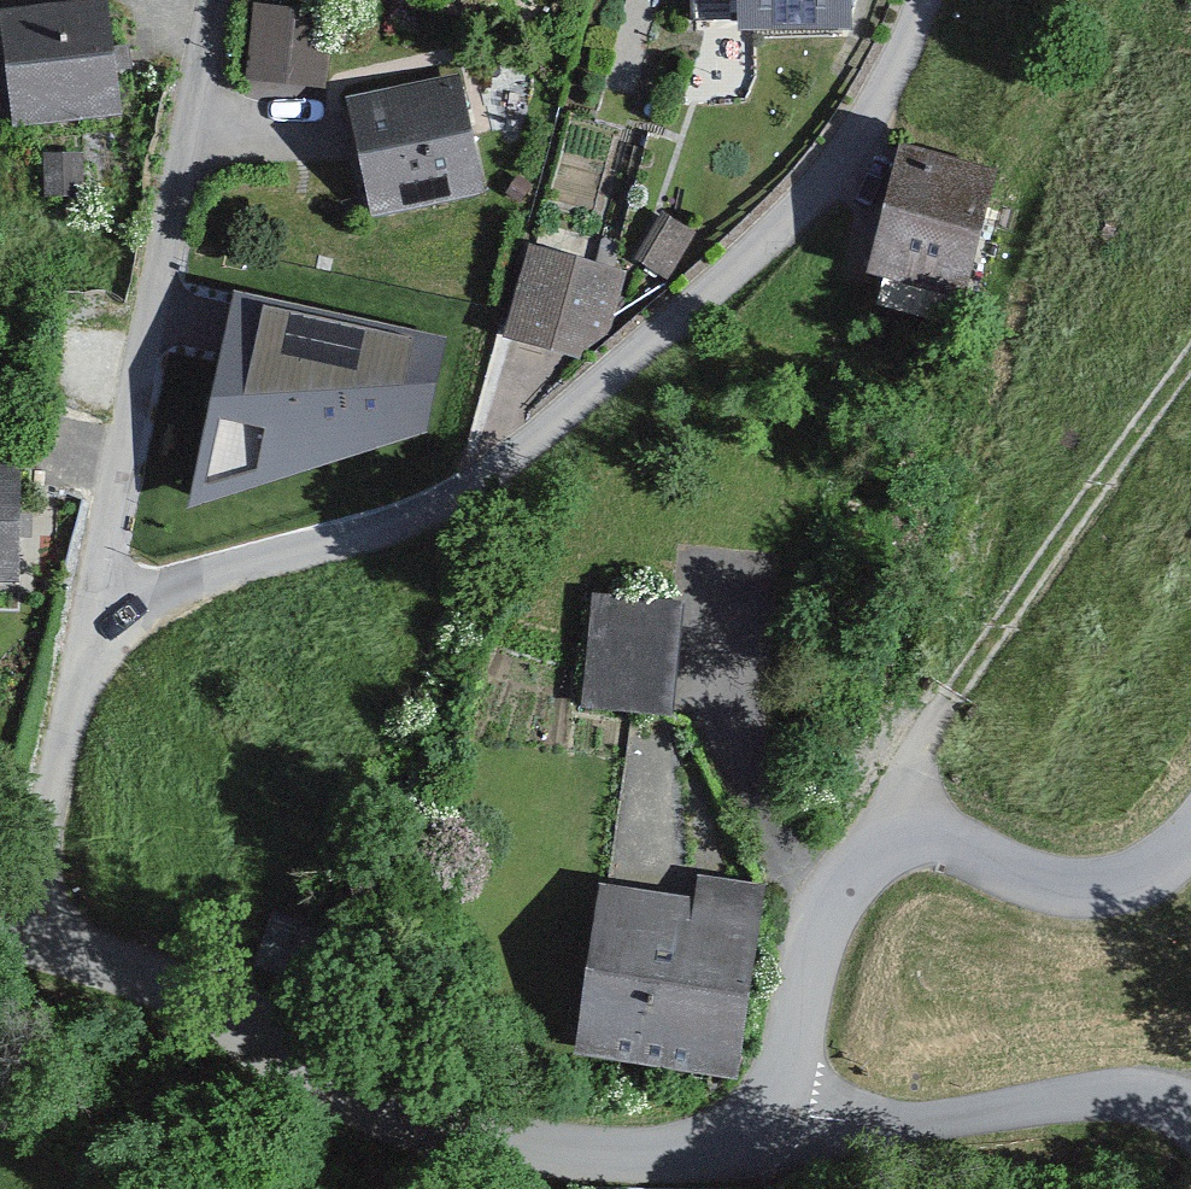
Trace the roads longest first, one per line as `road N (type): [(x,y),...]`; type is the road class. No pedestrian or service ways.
road 1 (residential): [(88,624),(428,511),(488,477),(778,229),(870,108),(924,0)]
road 2 (unclassified): [(767,1110),(720,1145),(612,1157),(373,1116),(194,1007),(14,939)]
road 3 (residential): [(88,624),(207,0)]
road 4 (unclassified): [(1190,836),(1152,870),(1091,887),(1038,878),(954,842),(927,838),(883,849),(827,910),(781,1085),(767,1110)]
road 5 (track): [(903,841),(927,730),(1190,351)]
road 6 (unclassified): [(767,1110),(918,1121),(1117,1094),(1190,1115)]
road 7 (residential): [(14,939),(88,624)]

